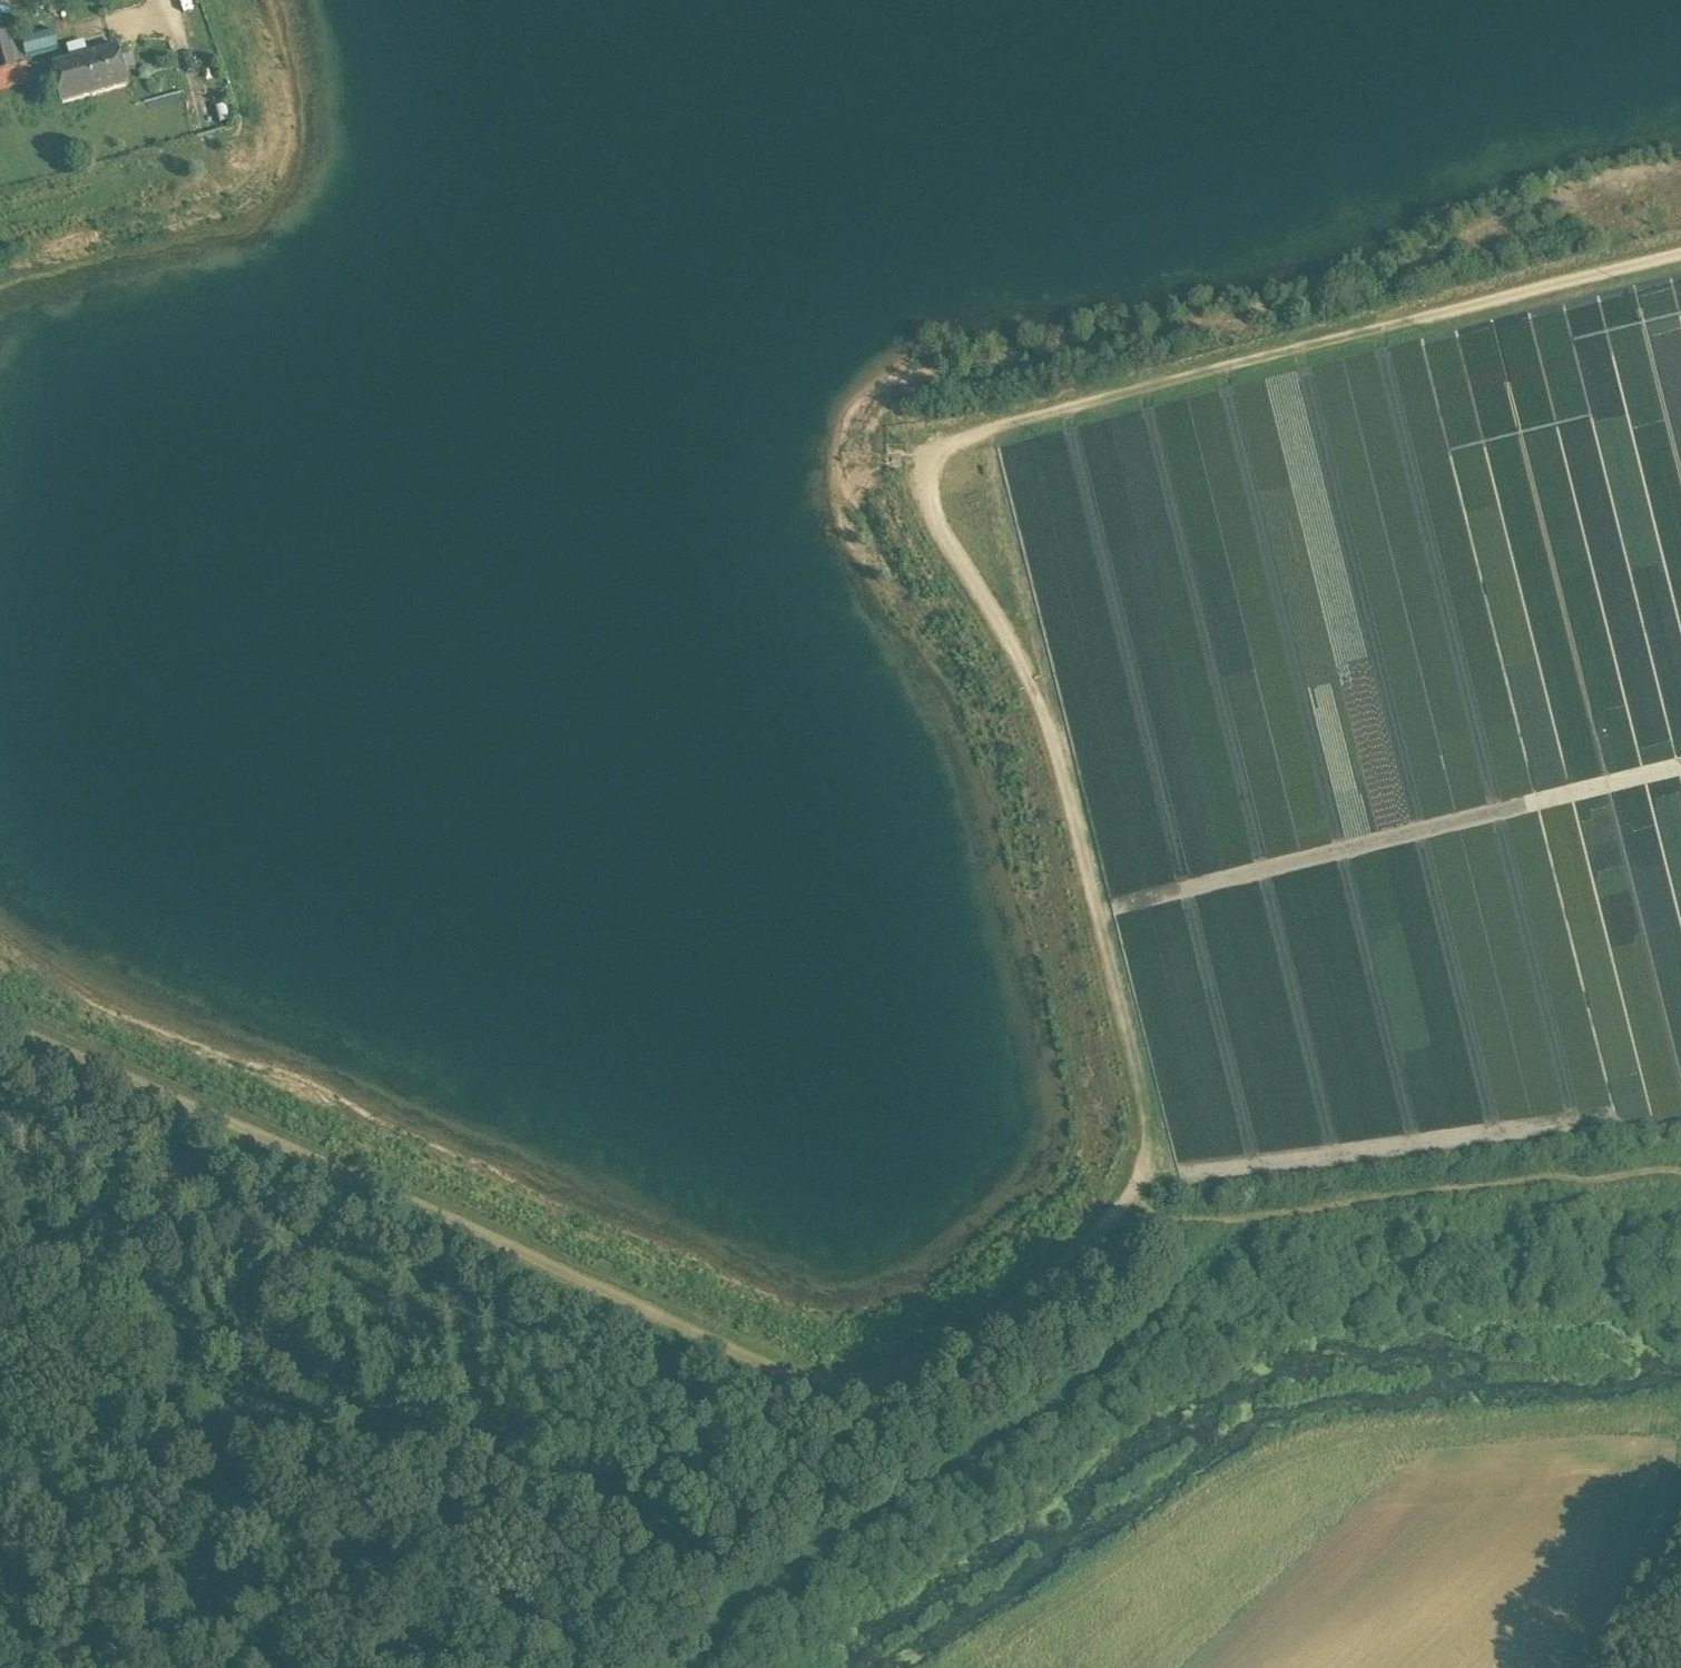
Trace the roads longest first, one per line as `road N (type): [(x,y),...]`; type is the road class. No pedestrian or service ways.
road 1 (track): [(0,1017),(786,1371),(845,1382),(925,1364),(988,1326),(1105,1229),(1153,1158),(1153,1122),(1043,696),(938,521),(926,486),(941,452),(956,437),(1680,252)]

